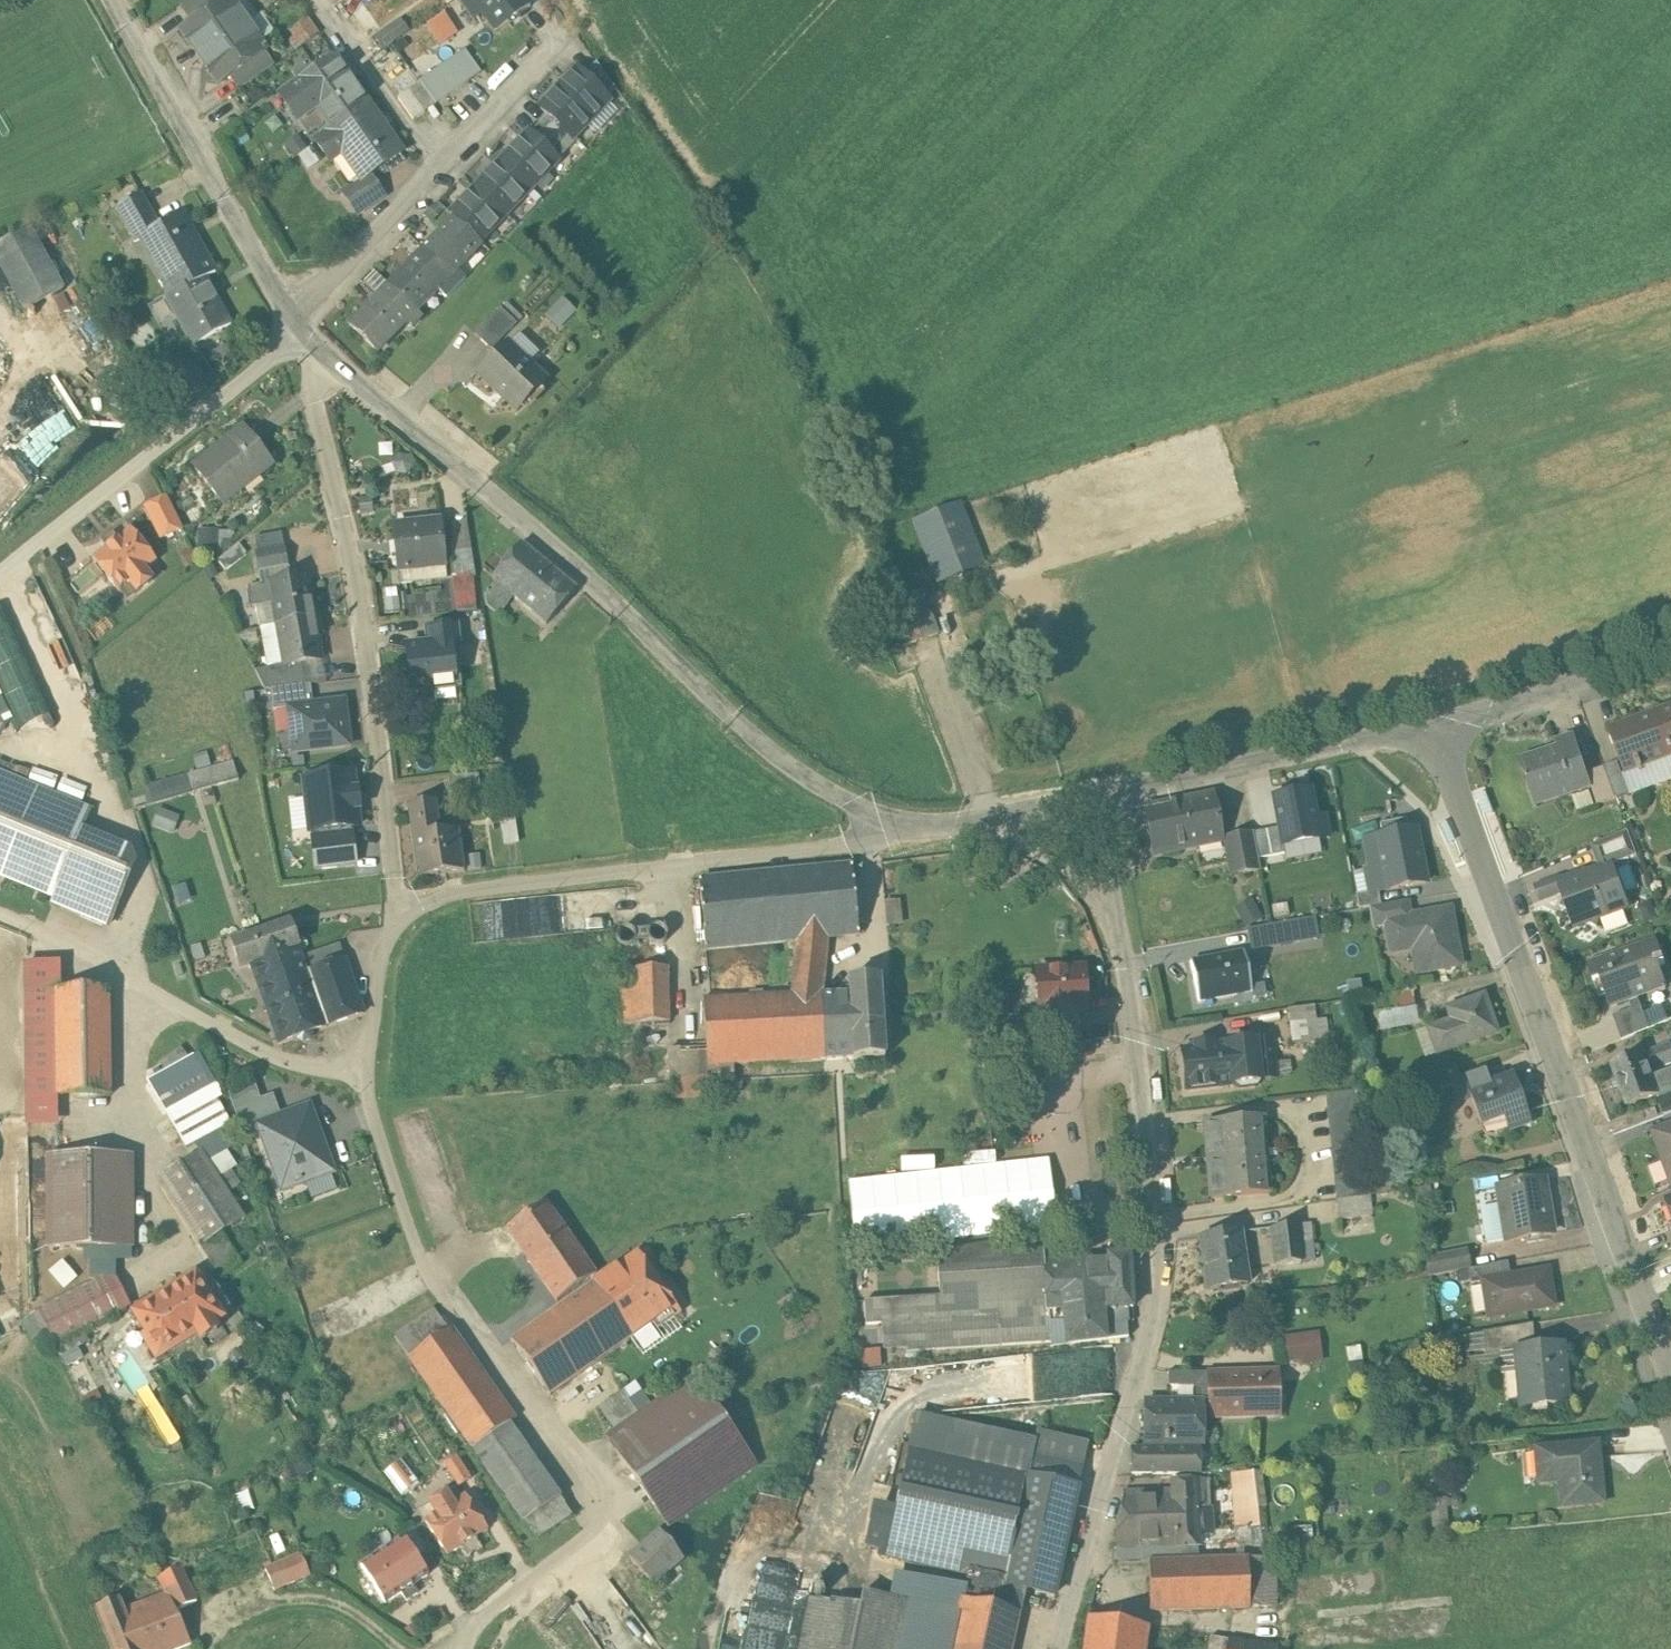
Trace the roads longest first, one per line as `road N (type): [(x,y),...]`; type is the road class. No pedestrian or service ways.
road 1 (unclassified): [(310,345),(629,614),(764,747),(837,798),(908,829)]
road 2 (unclassified): [(1114,920),(1143,1050),(1160,1275),(1066,1648)]
road 3 (unclassified): [(369,1073),(430,1277),(539,1401),(600,1500),(593,1534),(500,1599),(466,1648)]
road 4 (unclassified): [(1670,1376),(1476,855),(1440,725)]
road 5 (unclassified): [(310,345),(309,390),(362,627),(397,920)]
road 6 (unclassified): [(397,920),(495,887),(908,829)]
road 7 (unclassified): [(0,912),(93,952),(248,1044),(301,1064),(369,1073)]
road 8 (unclassified): [(563,40),(291,316)]
road 9 (unclassified): [(301,334),(0,576)]
road 10 (unclassified): [(114,0),(291,316)]
road 11 (unclassified): [(1109,796),(1440,725)]
road 12 (unclassified): [(1440,725),(1670,650)]
road 13 (unclassified): [(984,823),(1045,853),(1114,920)]
road 14 (unclassified): [(397,920),(369,1073)]
road 15 (unclassified): [(984,823),(1109,796)]
road 16 (unclassified): [(1109,796),(1114,920)]

